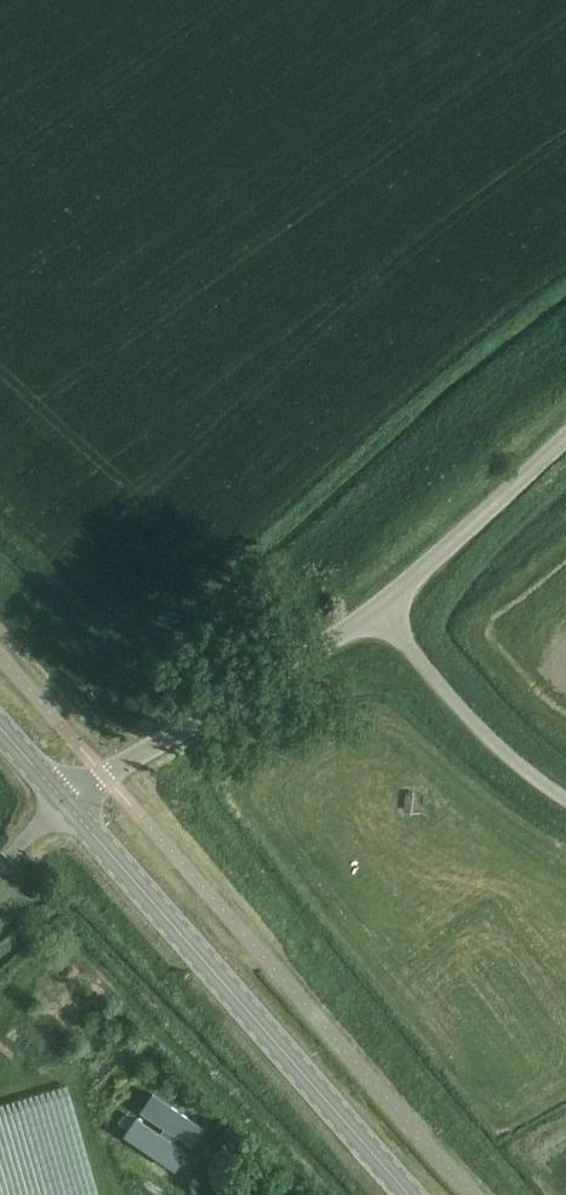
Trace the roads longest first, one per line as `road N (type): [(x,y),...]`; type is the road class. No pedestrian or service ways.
road 1 (secondary): [(410,1194),(69,804)]
road 2 (tertiary): [(69,804),(380,611)]
road 3 (unclassified): [(565,795),(474,719),(380,611)]
road 4 (tertiary): [(380,611),(565,439)]

